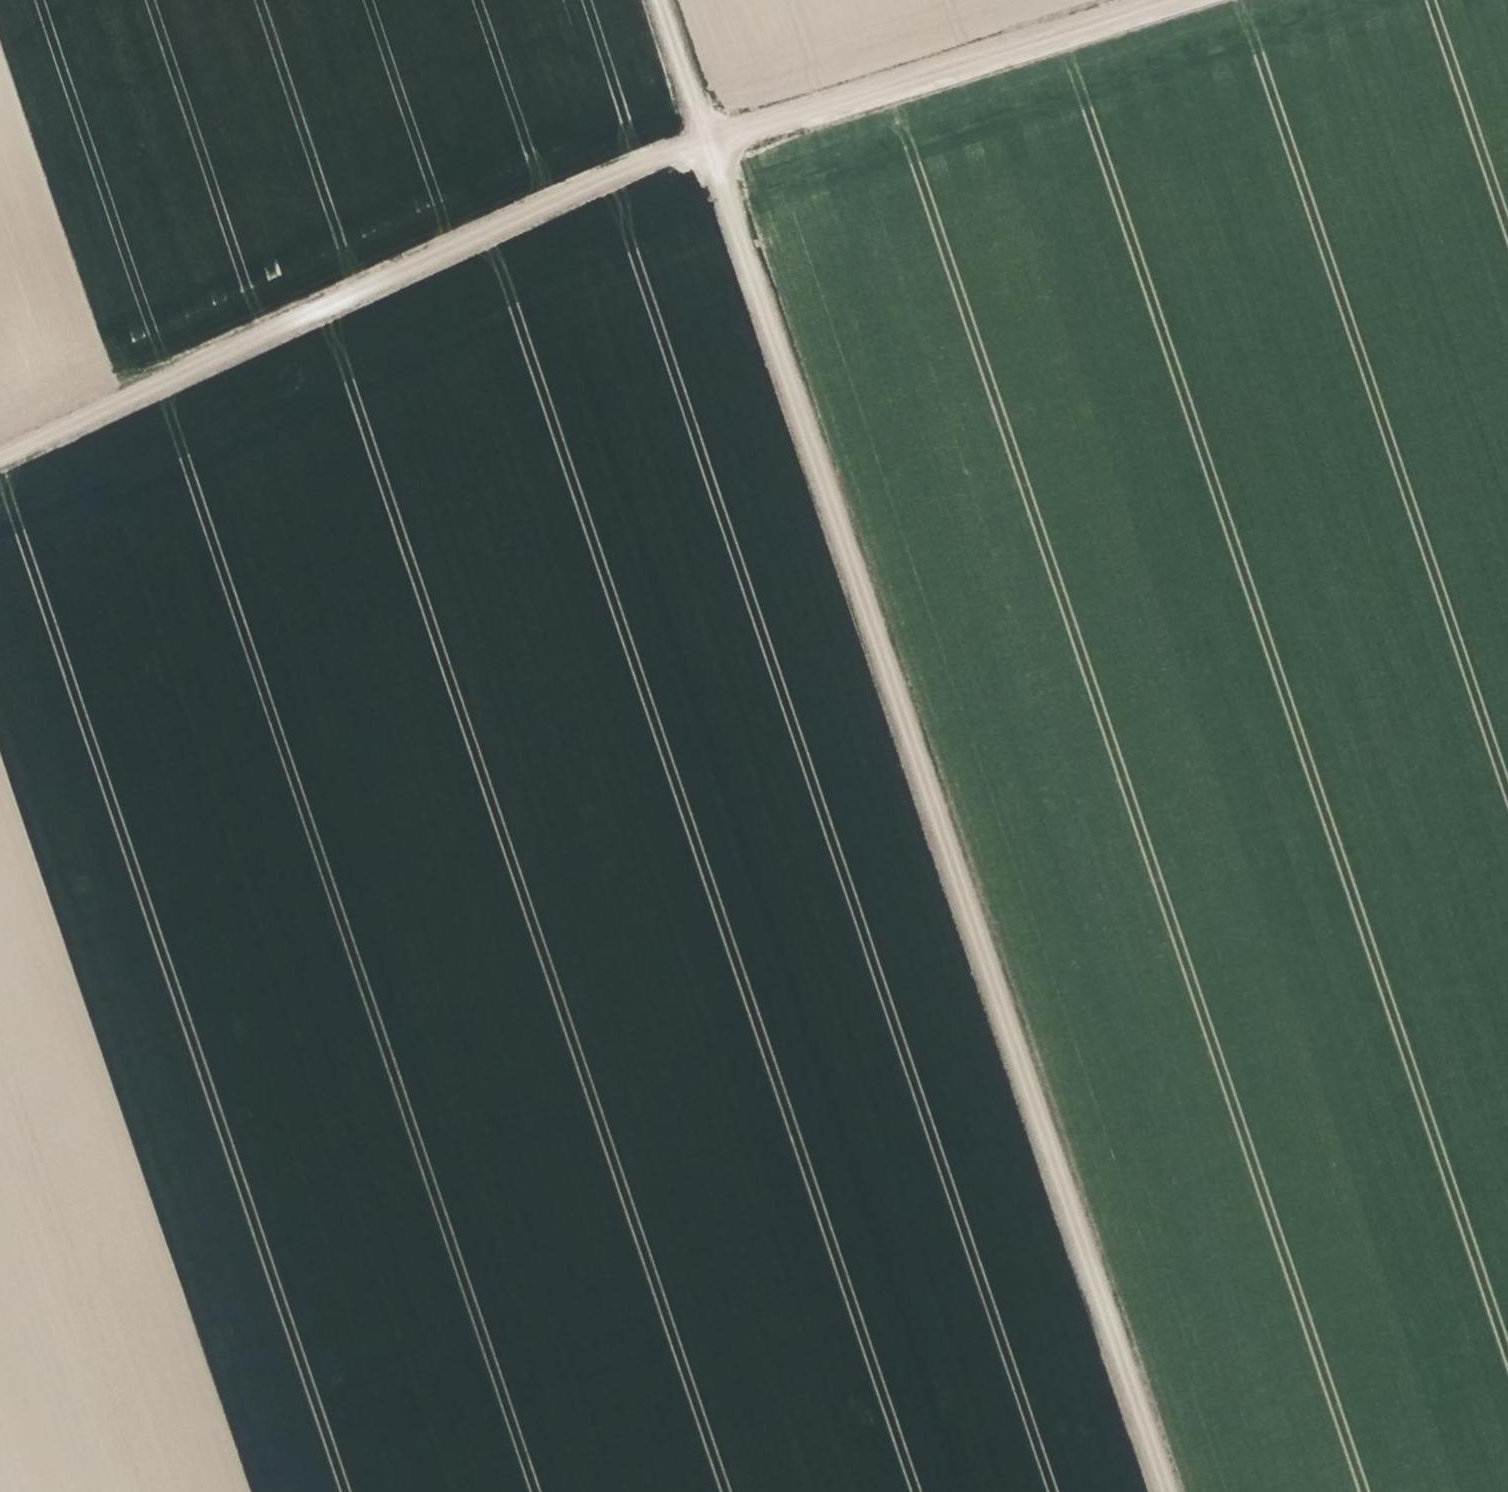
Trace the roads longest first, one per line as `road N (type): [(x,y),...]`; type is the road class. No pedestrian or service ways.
road 1 (track): [(658,0),(1164,1491)]
road 2 (track): [(0,458),(666,154),(1170,0)]

